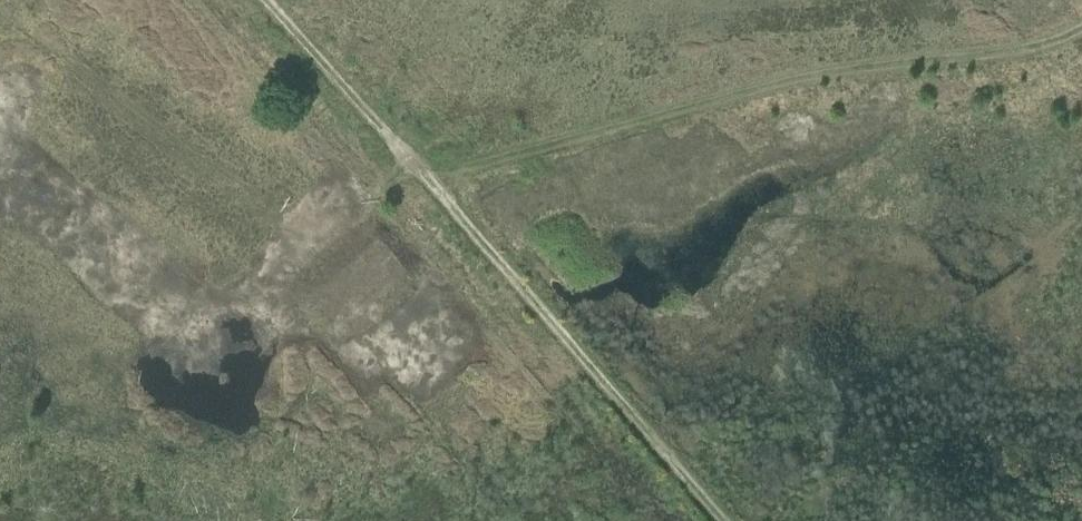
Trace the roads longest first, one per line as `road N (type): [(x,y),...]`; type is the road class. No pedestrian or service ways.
road 1 (track): [(425,176),(752,86),(1017,49),(1081,27)]
road 2 (track): [(725,520),(425,176)]
road 3 (track): [(425,176),(266,0)]

